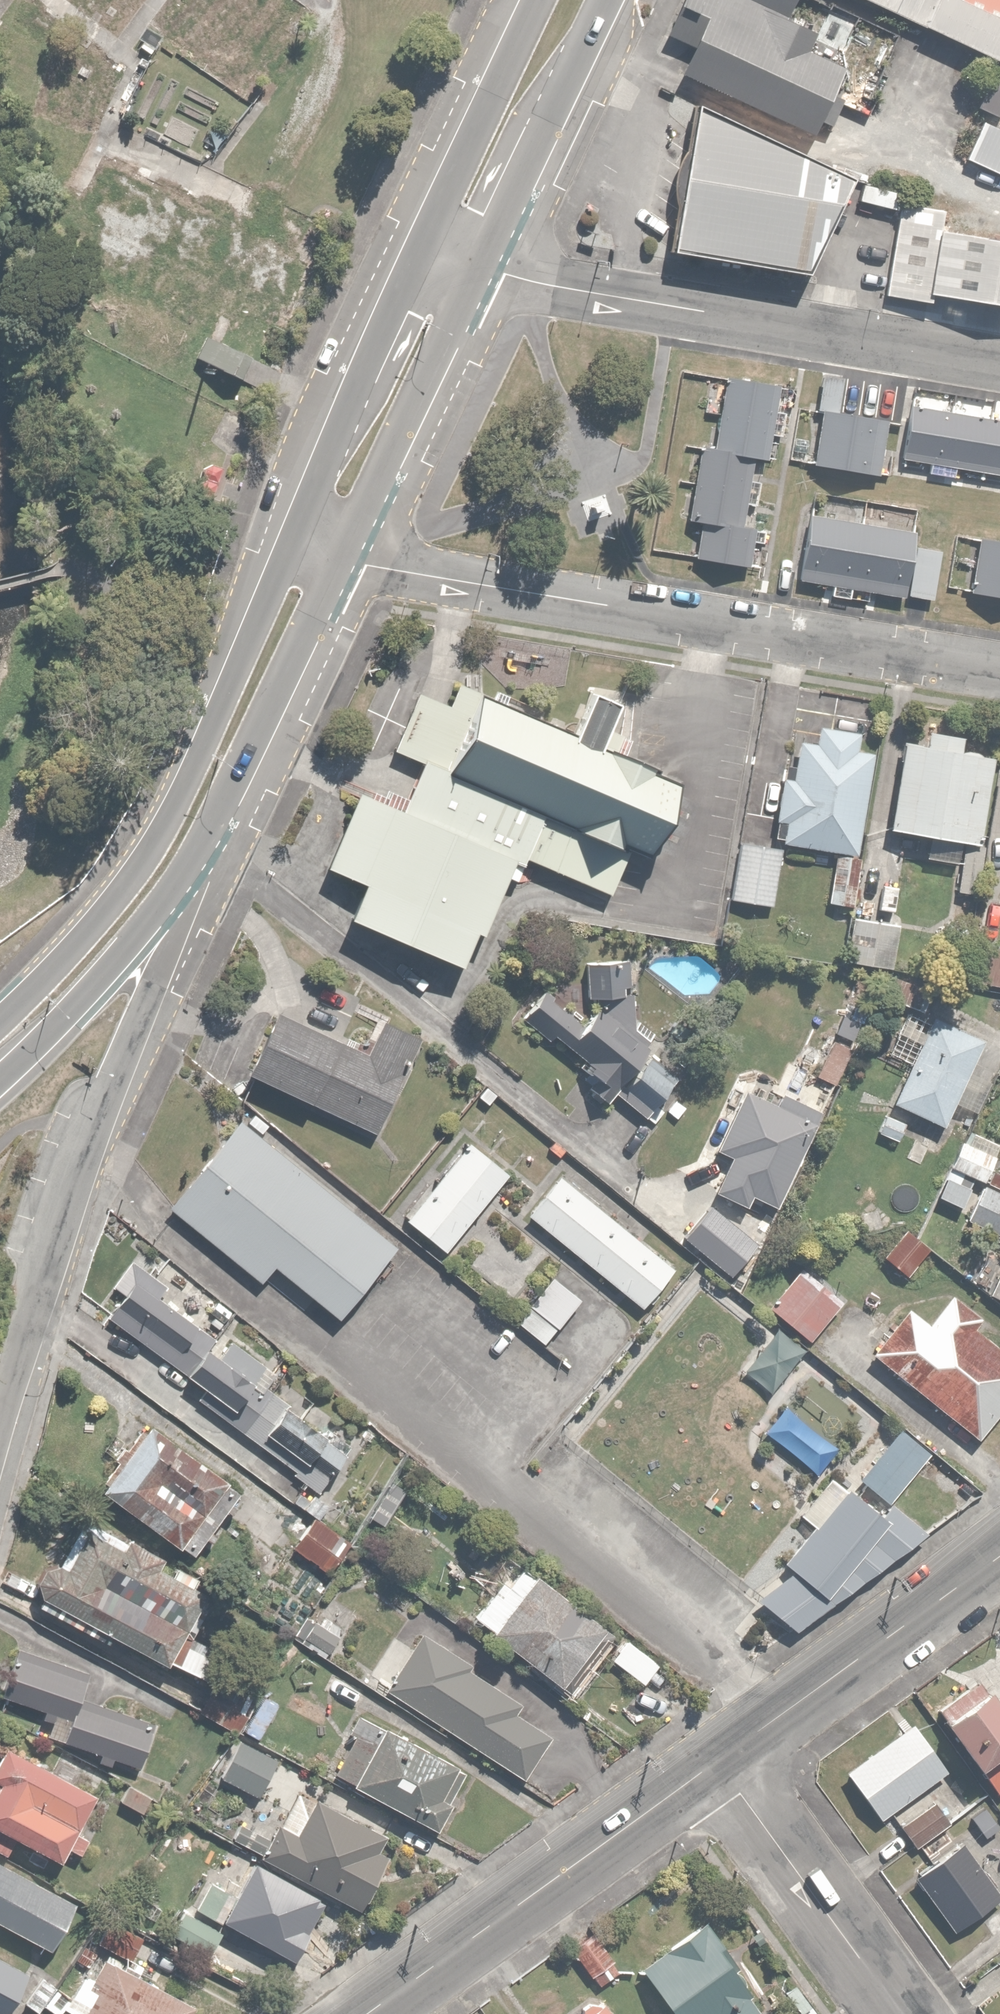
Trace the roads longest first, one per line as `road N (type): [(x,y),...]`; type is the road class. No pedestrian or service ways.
road 1 (residential): [(338,556),(999,671)]
road 2 (residential): [(200,840),(178,926),(54,1262),(0,1468)]
road 3 (primary): [(0,1016),(150,851),(292,541)]
road 4 (residential): [(999,361),(538,283),(479,262)]
road 5 (tertiary): [(719,1760),(365,2013)]
road 6 (tertiary): [(999,1557),(719,1760)]
road 7 (primary): [(292,541),(428,237)]
road 8 (primary): [(479,262),(338,556)]
road 9 (primary): [(338,556),(200,840)]
road 10 (primary): [(200,840),(111,973),(0,1082)]
road 11 (residential): [(719,1760),(901,2013)]
road 12 (primary): [(603,0),(479,262)]
road 13 (primary): [(428,237),(539,0)]

